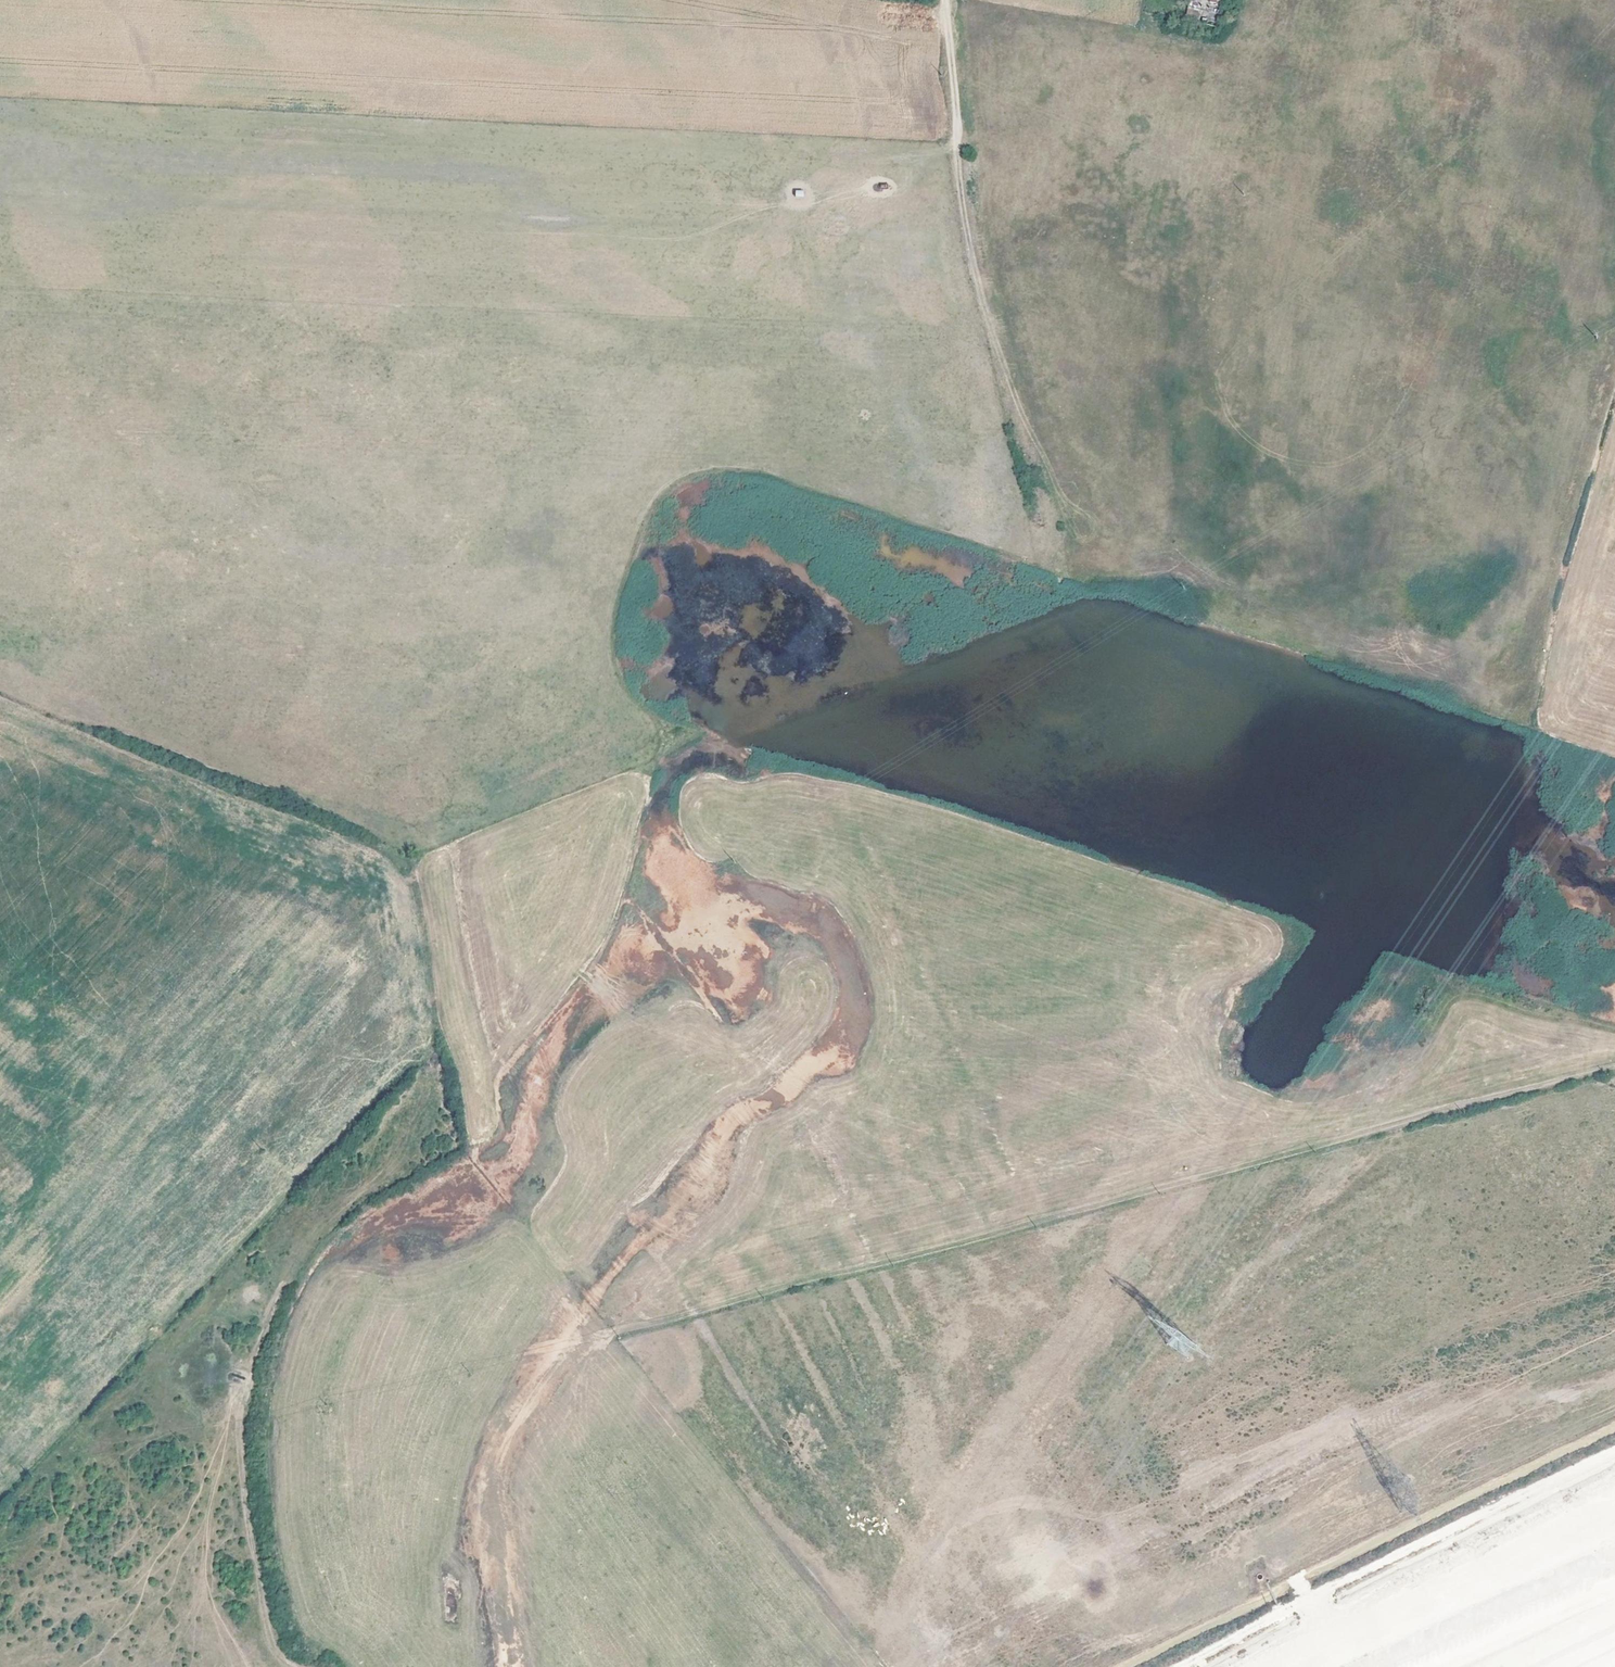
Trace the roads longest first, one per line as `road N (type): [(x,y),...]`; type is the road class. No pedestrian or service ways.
road 1 (track): [(1614,1068),(590,1340)]
road 2 (track): [(945,0),(972,252),(1057,560)]
road 3 (track): [(1229,1666),(1614,1485)]

